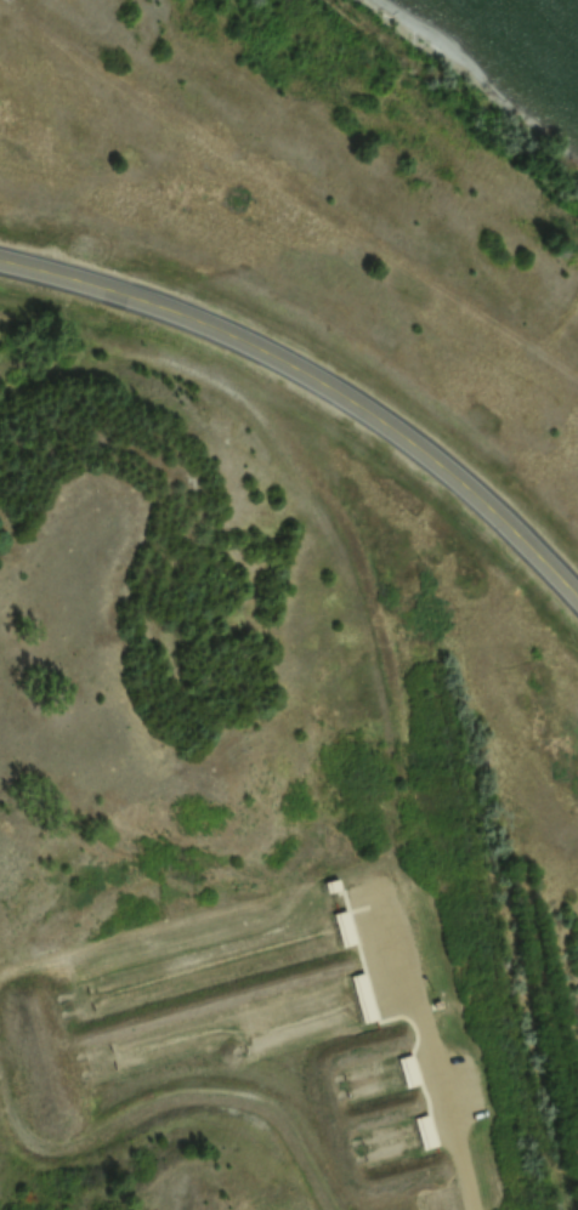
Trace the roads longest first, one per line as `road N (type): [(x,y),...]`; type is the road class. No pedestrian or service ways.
road 1 (track): [(577,375),(101,63),(68,51),(52,80),(58,279)]
road 2 (primary): [(577,603),(475,500),(341,399),(212,330),(0,262)]
road 3 (track): [(0,1066),(18,1106),(45,1136),(81,1134),(146,1098),(226,1090),(282,1115),(334,1209)]

